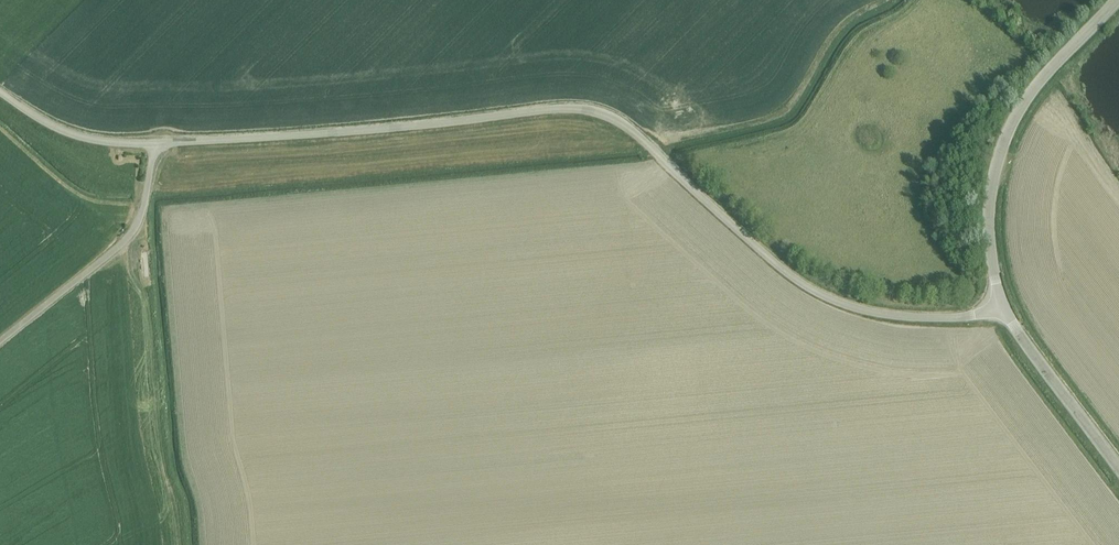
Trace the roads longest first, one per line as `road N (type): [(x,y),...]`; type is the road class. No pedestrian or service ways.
road 1 (unclassified): [(1003,306),(909,319),(840,305),(770,261),(603,114),(571,108),(156,143)]
road 2 (tertiary): [(1003,306),(988,239),(991,170),(1015,113),(1117,0)]
road 3 (track): [(177,544),(160,458),(139,221)]
road 4 (unclassified): [(156,143),(144,206),(125,241),(0,340)]
road 5 (tertiary): [(1118,466),(1003,306)]
road 6 (unclassified): [(156,143),(64,130),(0,92)]

